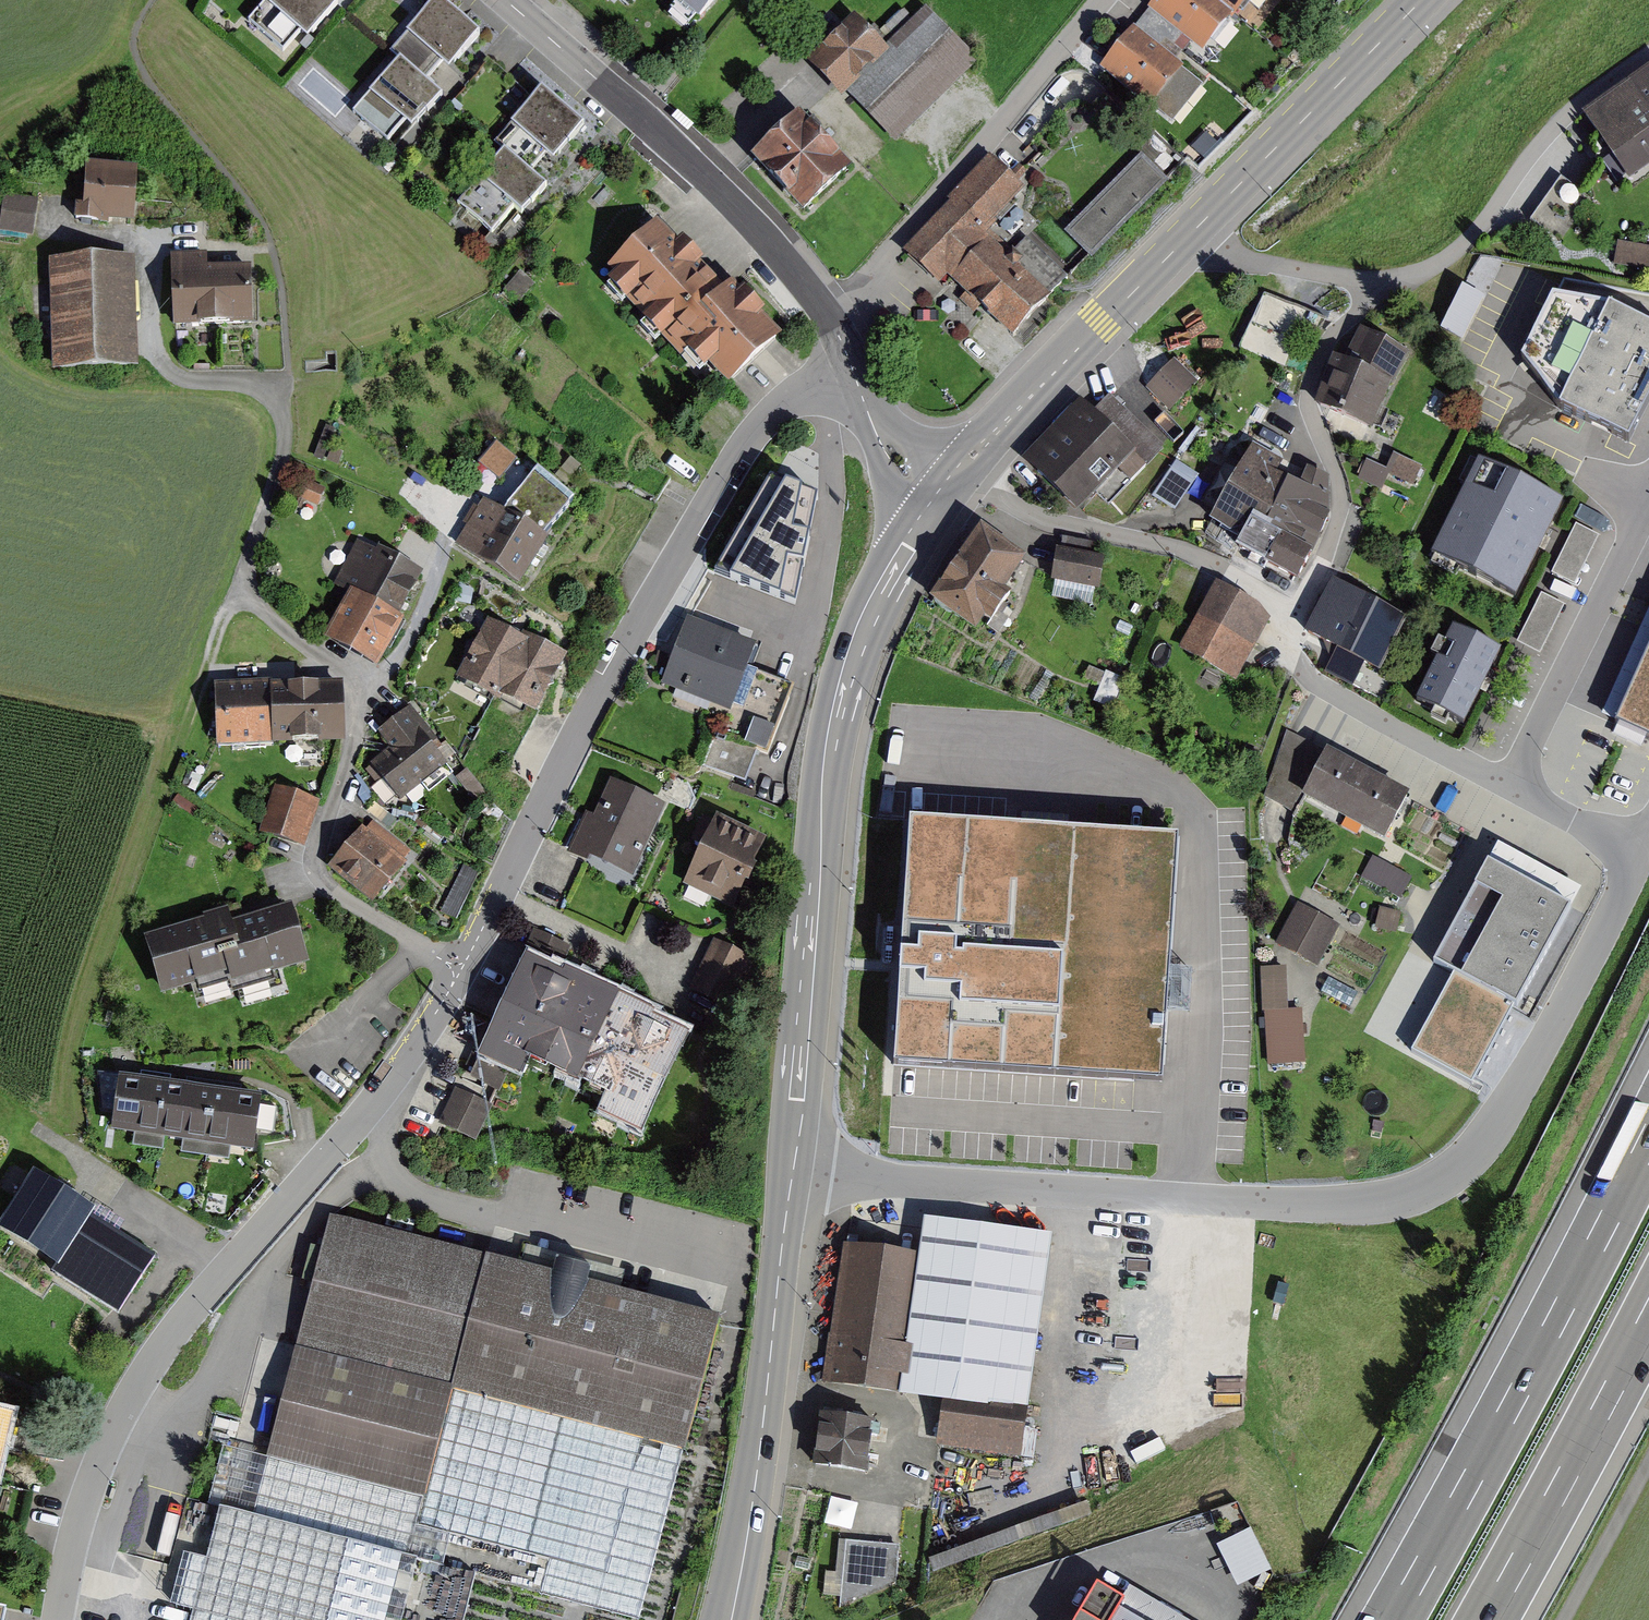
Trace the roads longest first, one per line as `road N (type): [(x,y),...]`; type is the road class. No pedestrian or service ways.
road 1 (residential): [(57,1619),(75,1526),(110,1430),(147,1369),(415,1049),(616,667),(754,430),(854,373)]
road 2 (residential): [(793,1171),(1283,1205),(1360,1204),(1419,1191),(1466,1160),(1497,1127),(1623,900),(1628,872),(1619,851),(1511,788)]
road 3 (primary): [(933,499),(880,582),(832,707),(793,1171)]
road 4 (residential): [(955,471),(1052,525),(1230,565),(1265,595),(1300,666),(1323,689),(1511,788)]
road 5 (primary): [(1421,0),(955,471)]
road 6 (track): [(87,1178),(75,1049),(225,613),(246,604)]
road 7 (motorway): [(1648,1139),(1393,1619)]
road 8 (primary): [(793,1171),(731,1619)]
road 9 (residential): [(510,0),(706,176),(829,317)]
road 10 (residential): [(829,317),(1100,0)]
road 11 (motorway): [(1488,1619),(1648,1322)]
road 12 (residential): [(1511,788),(1648,511)]
road 13 (residential): [(854,373),(877,435),(933,499)]

